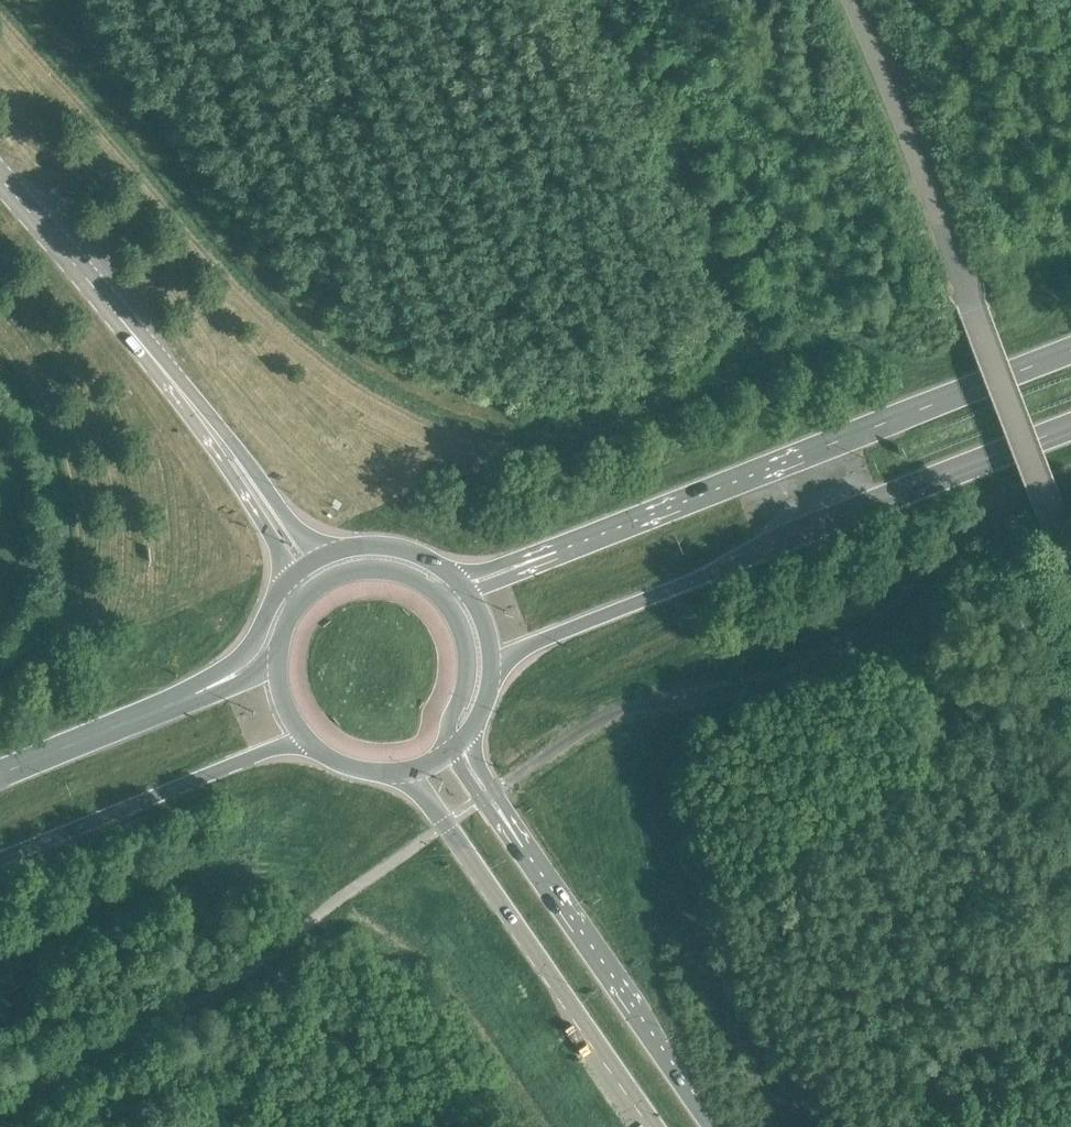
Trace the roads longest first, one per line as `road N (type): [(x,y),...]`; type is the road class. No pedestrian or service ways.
road 1 (trunk): [(491,674),(510,657),(800,533),(1070,427)]
road 2 (trunk): [(1070,354),(547,556)]
road 3 (secondary): [(405,772),(657,1126)]
road 4 (secondary): [(709,1126),(510,827)]
road 5 (trunk): [(0,861),(306,738)]
road 6 (tertiary): [(0,185),(214,433)]
road 7 (trunk): [(183,698),(0,777)]
road 8 (tertiary): [(336,552),(302,538),(214,433)]
road 9 (trunk): [(450,753),(447,727),(469,657),(454,616),(435,593)]
road 10 (tertiary): [(214,433),(290,579)]
road 11 (trunk): [(290,579),(253,647),(183,698)]
road 12 (trunk): [(435,593),(395,573),(365,570),(322,584),(299,604)]
road 13 (trunk): [(452,574),(405,549),(336,552)]

